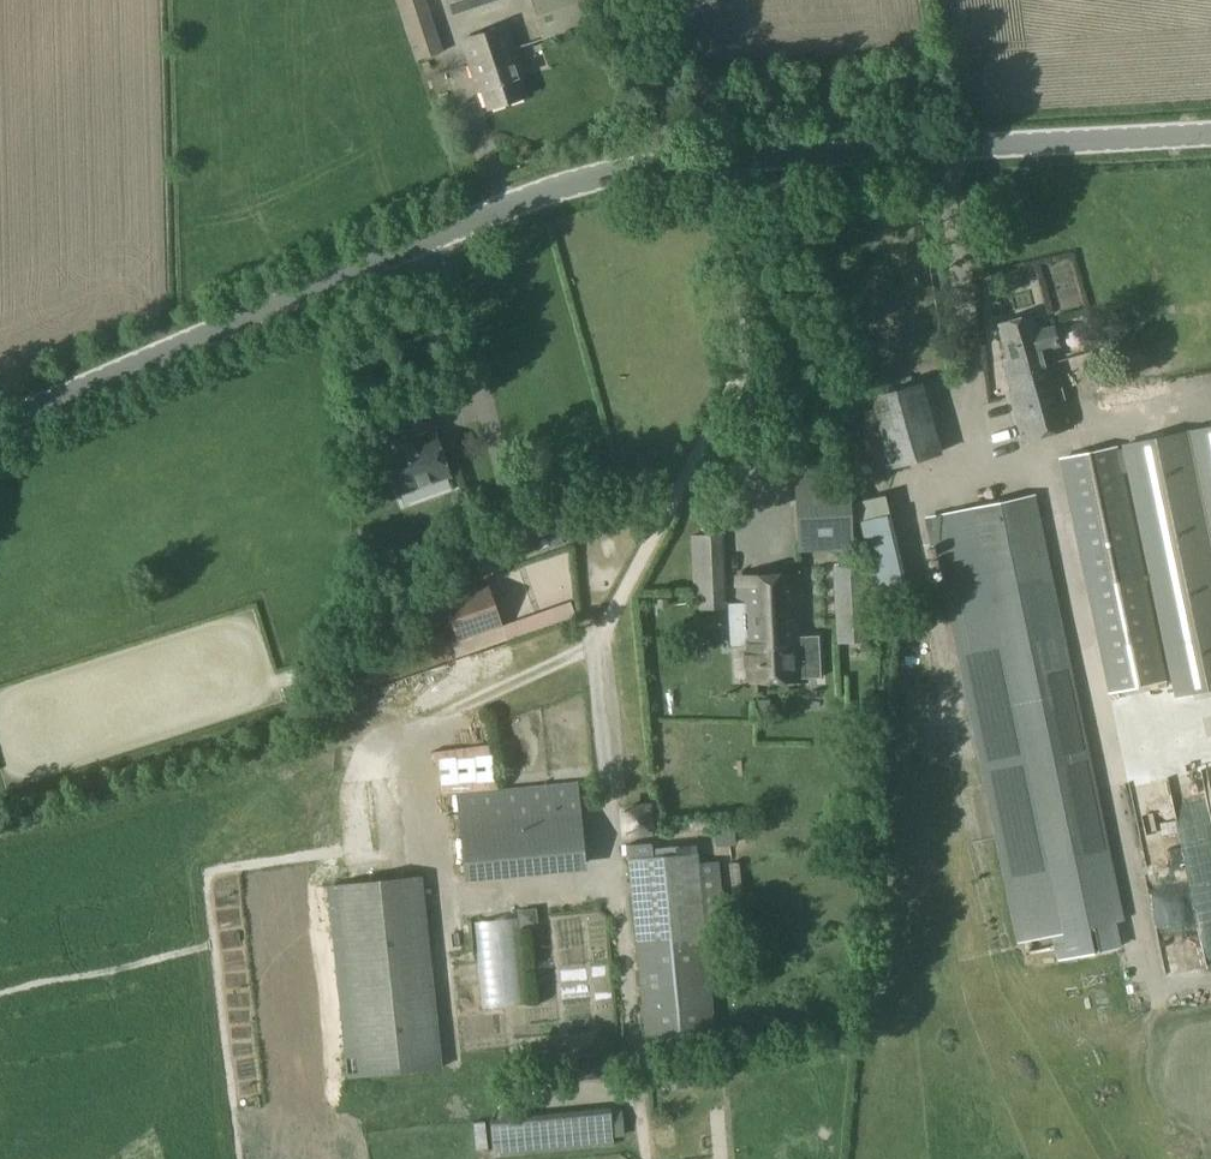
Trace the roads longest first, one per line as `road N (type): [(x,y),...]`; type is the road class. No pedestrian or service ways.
road 1 (tertiary): [(0,427),(73,402),(533,194),(637,172),(1210,131)]
road 2 (track): [(742,165),(749,339),(597,642),(643,1158)]

